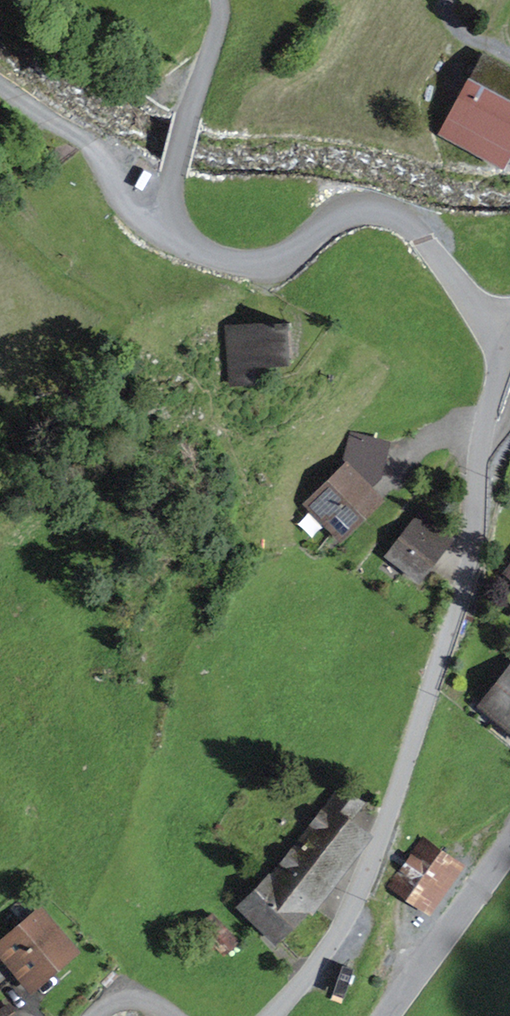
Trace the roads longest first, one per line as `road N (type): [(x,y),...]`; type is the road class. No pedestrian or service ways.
road 1 (residential): [(509,331),(484,428),(469,557),(369,878),(332,943),(274,1015)]
road 2 (track): [(503,339),(421,232),(391,215),(355,214),(265,273),(201,259),(163,210),(184,117)]
road 3 (tertiary): [(509,845),(386,1015)]
road 4 (track): [(163,210),(90,147),(0,89)]

